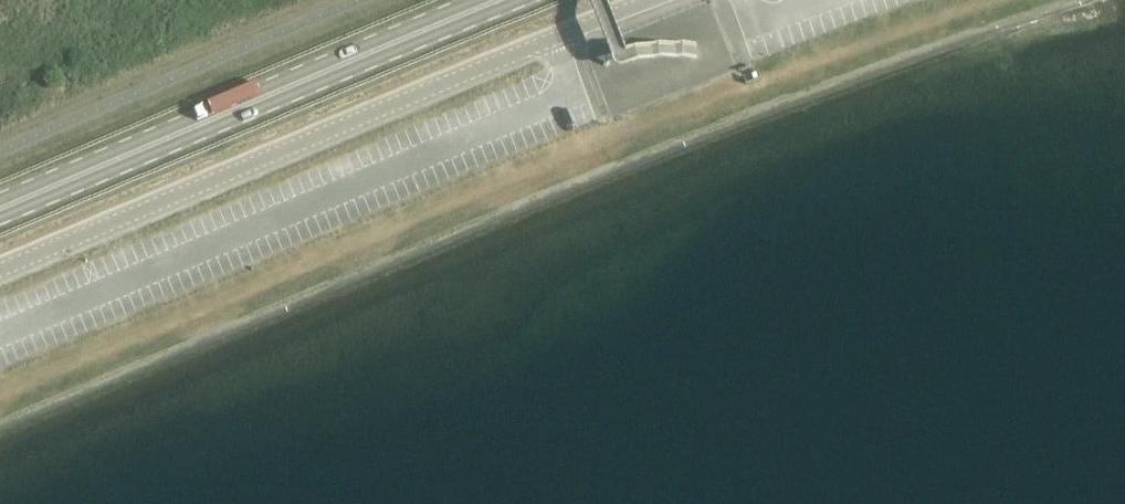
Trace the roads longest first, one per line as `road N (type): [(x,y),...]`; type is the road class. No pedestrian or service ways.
road 1 (tertiary): [(0,272),(655,0)]
road 2 (primary): [(503,0),(0,210)]

